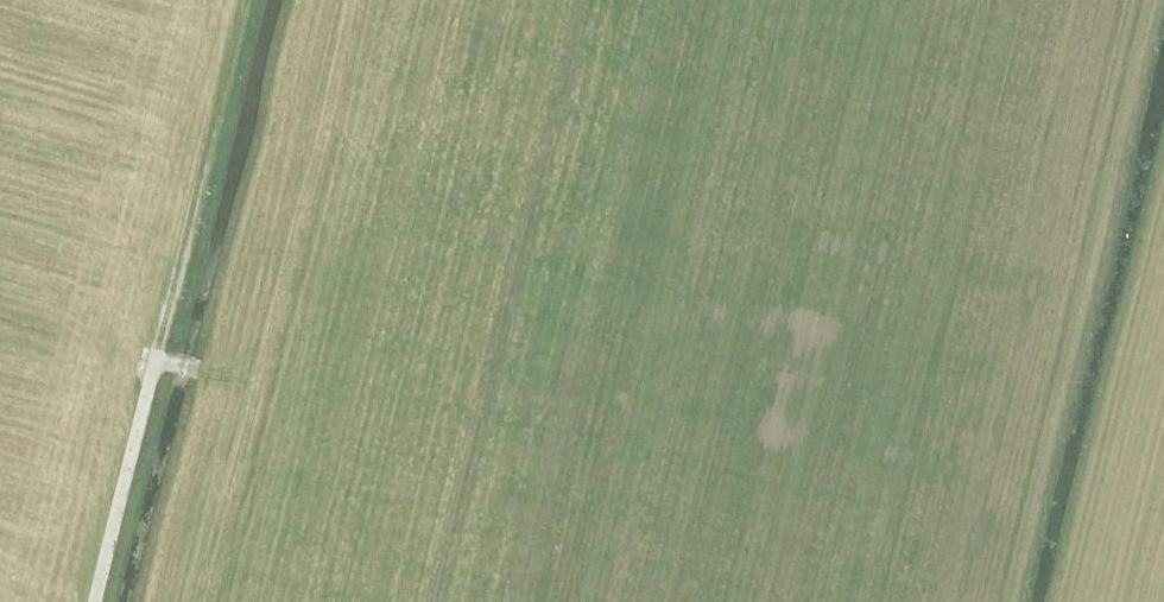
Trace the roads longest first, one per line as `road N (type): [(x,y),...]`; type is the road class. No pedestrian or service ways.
road 1 (track): [(92,601),(155,358),(190,367)]

